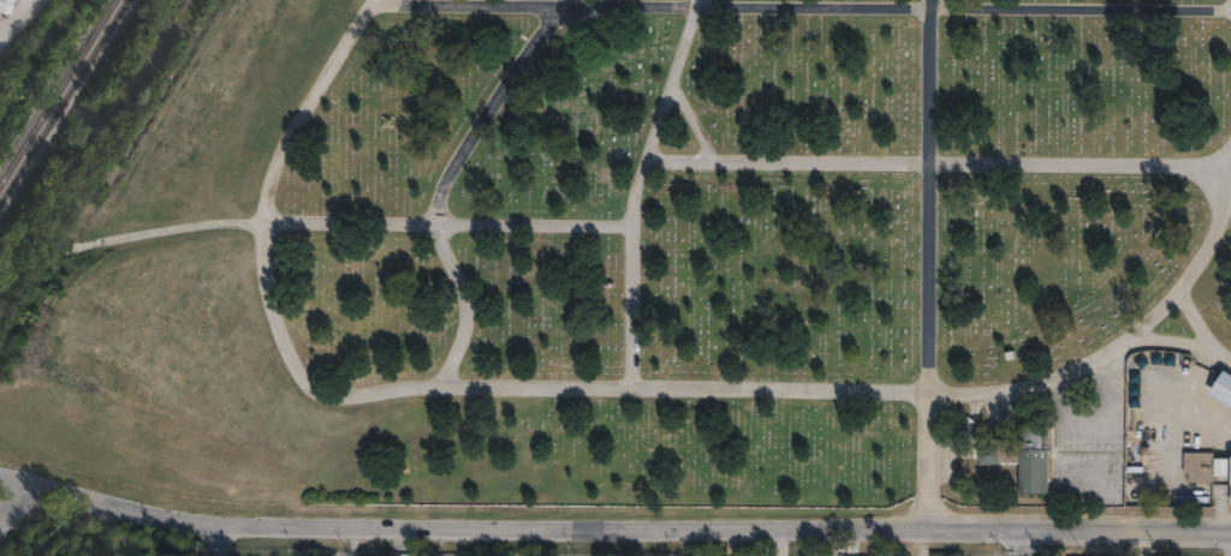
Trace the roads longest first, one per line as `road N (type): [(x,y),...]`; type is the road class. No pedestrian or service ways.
road 1 (tertiary): [(23,482),(178,518),(275,525),(1230,531)]

